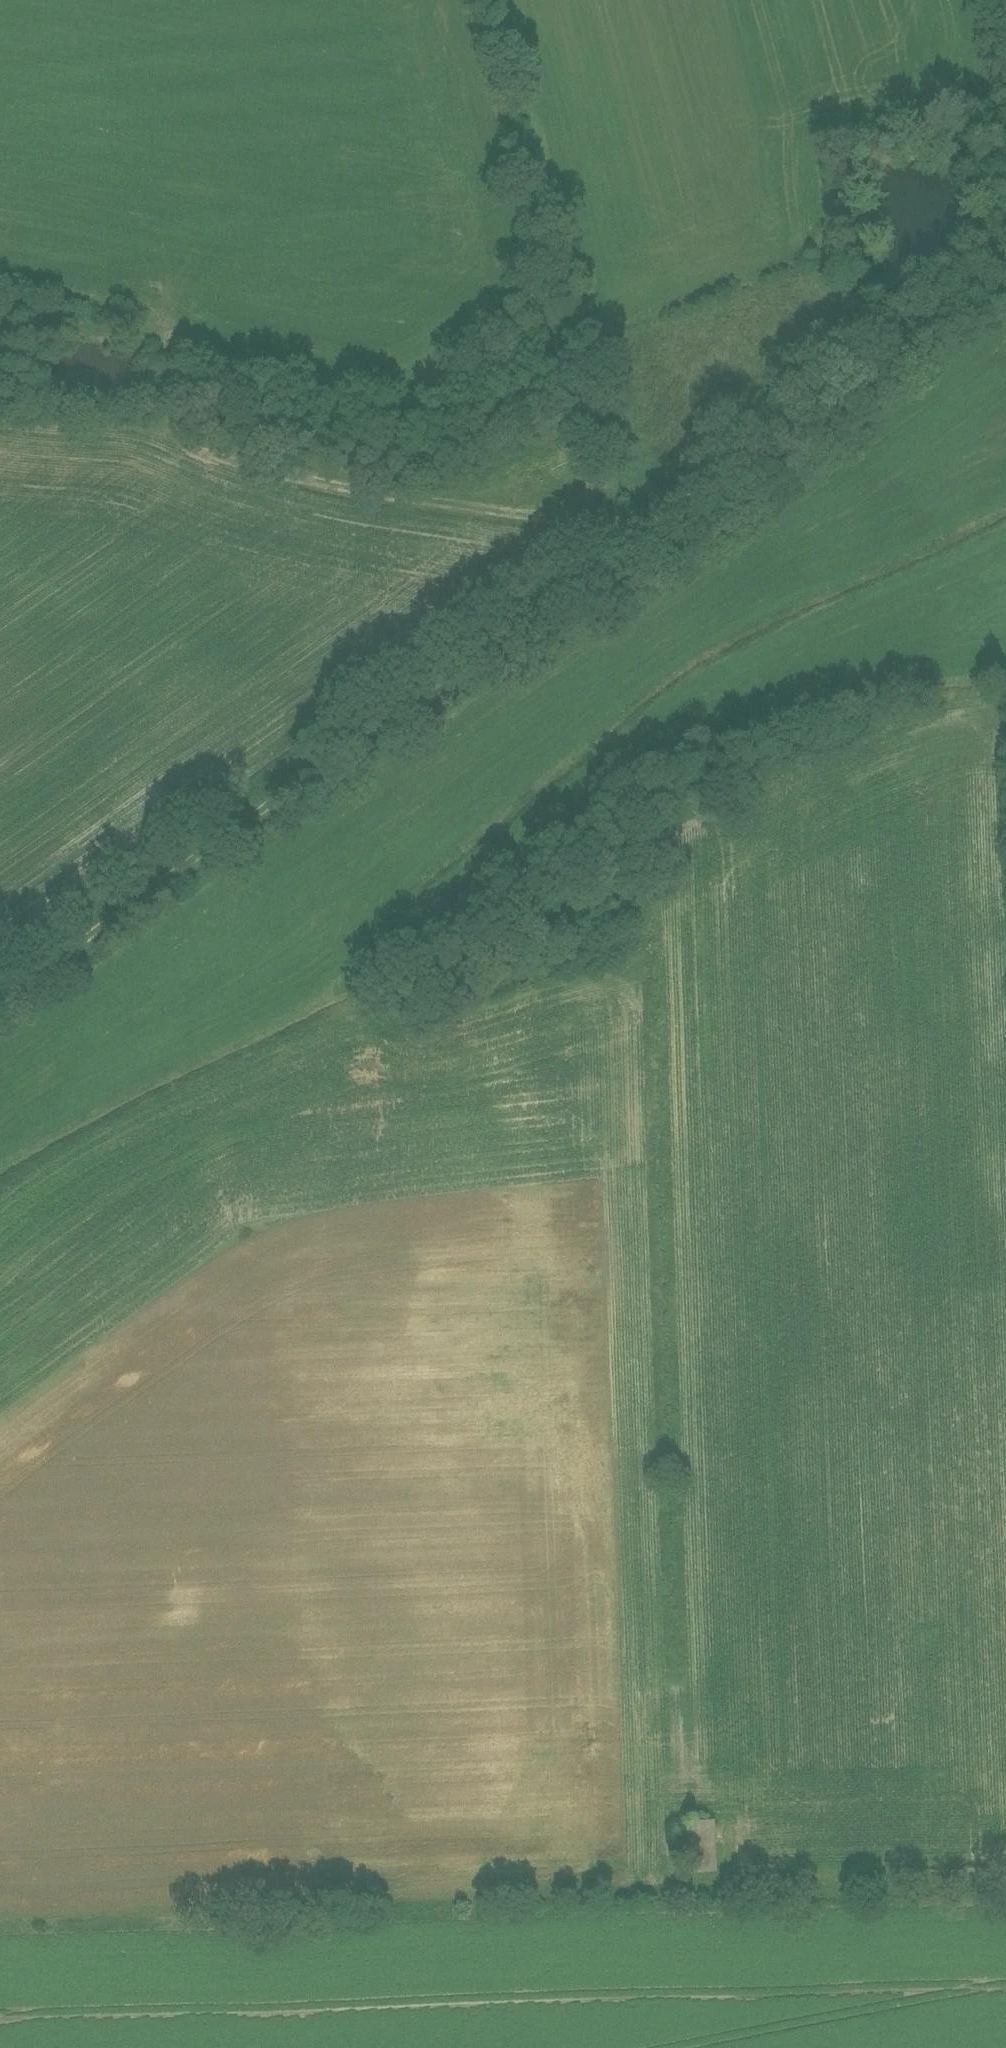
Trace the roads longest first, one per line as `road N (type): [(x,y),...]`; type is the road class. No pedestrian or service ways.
road 1 (track): [(1005,275),(869,362),(0,999)]

